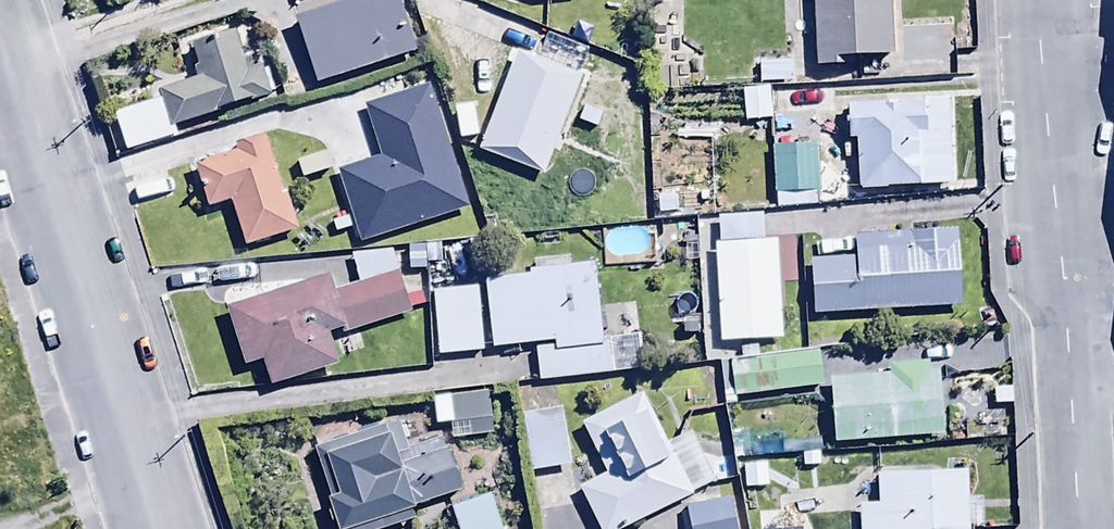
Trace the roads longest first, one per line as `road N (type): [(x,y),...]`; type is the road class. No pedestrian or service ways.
road 1 (residential): [(1039,0),(1075,528)]
road 2 (residential): [(160,528),(0,30)]

